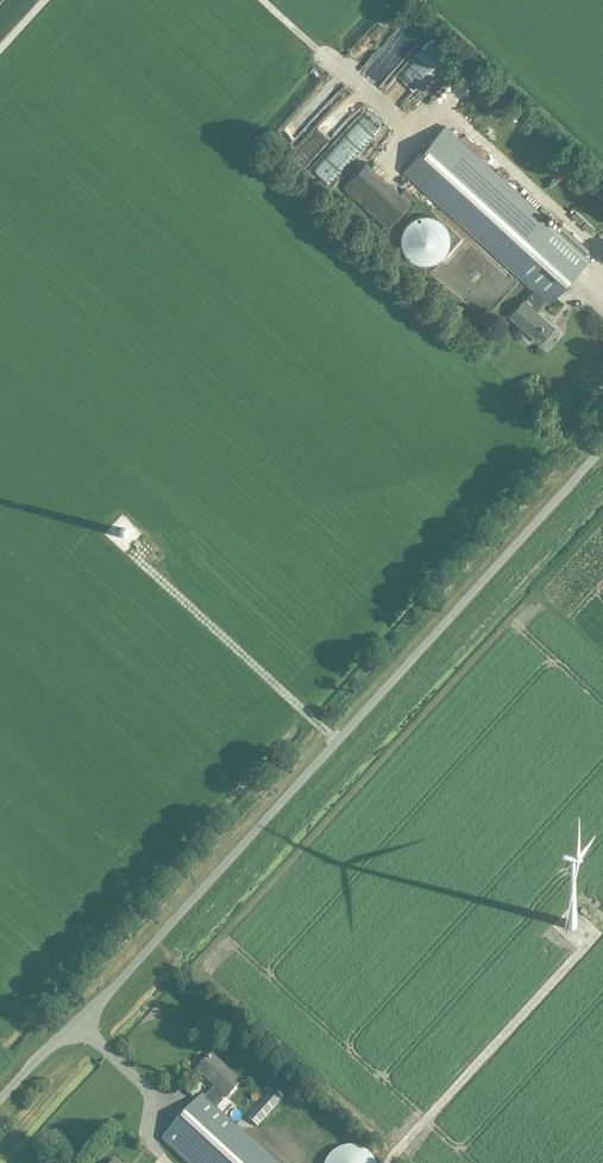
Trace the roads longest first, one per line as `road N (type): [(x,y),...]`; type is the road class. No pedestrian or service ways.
road 1 (residential): [(0,1101),(139,959),(602,448)]

